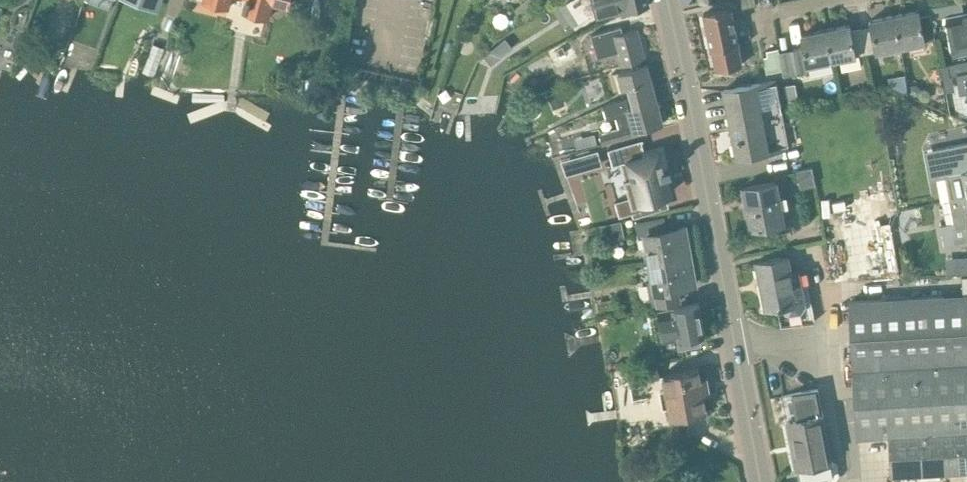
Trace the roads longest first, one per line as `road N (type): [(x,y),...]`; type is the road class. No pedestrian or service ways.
road 1 (unclassified): [(760,481),(667,0)]

